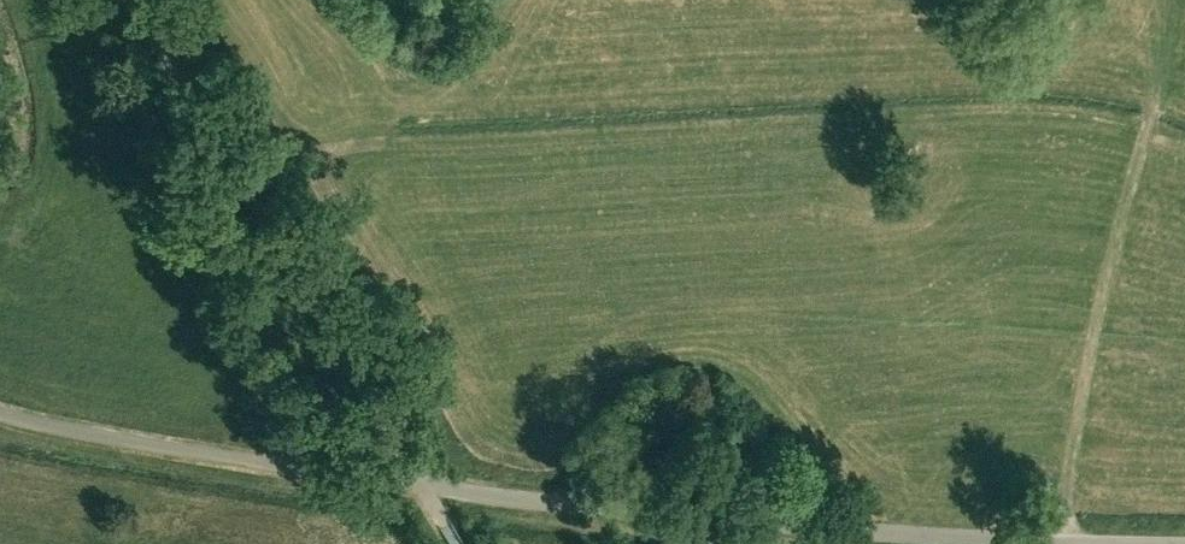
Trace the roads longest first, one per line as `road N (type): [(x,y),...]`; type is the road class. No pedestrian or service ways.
road 1 (unclassified): [(422,475),(481,494),(1025,543)]
road 2 (unclassified): [(422,475),(134,0)]
road 3 (track): [(1057,543),(1120,242),(1160,91)]

